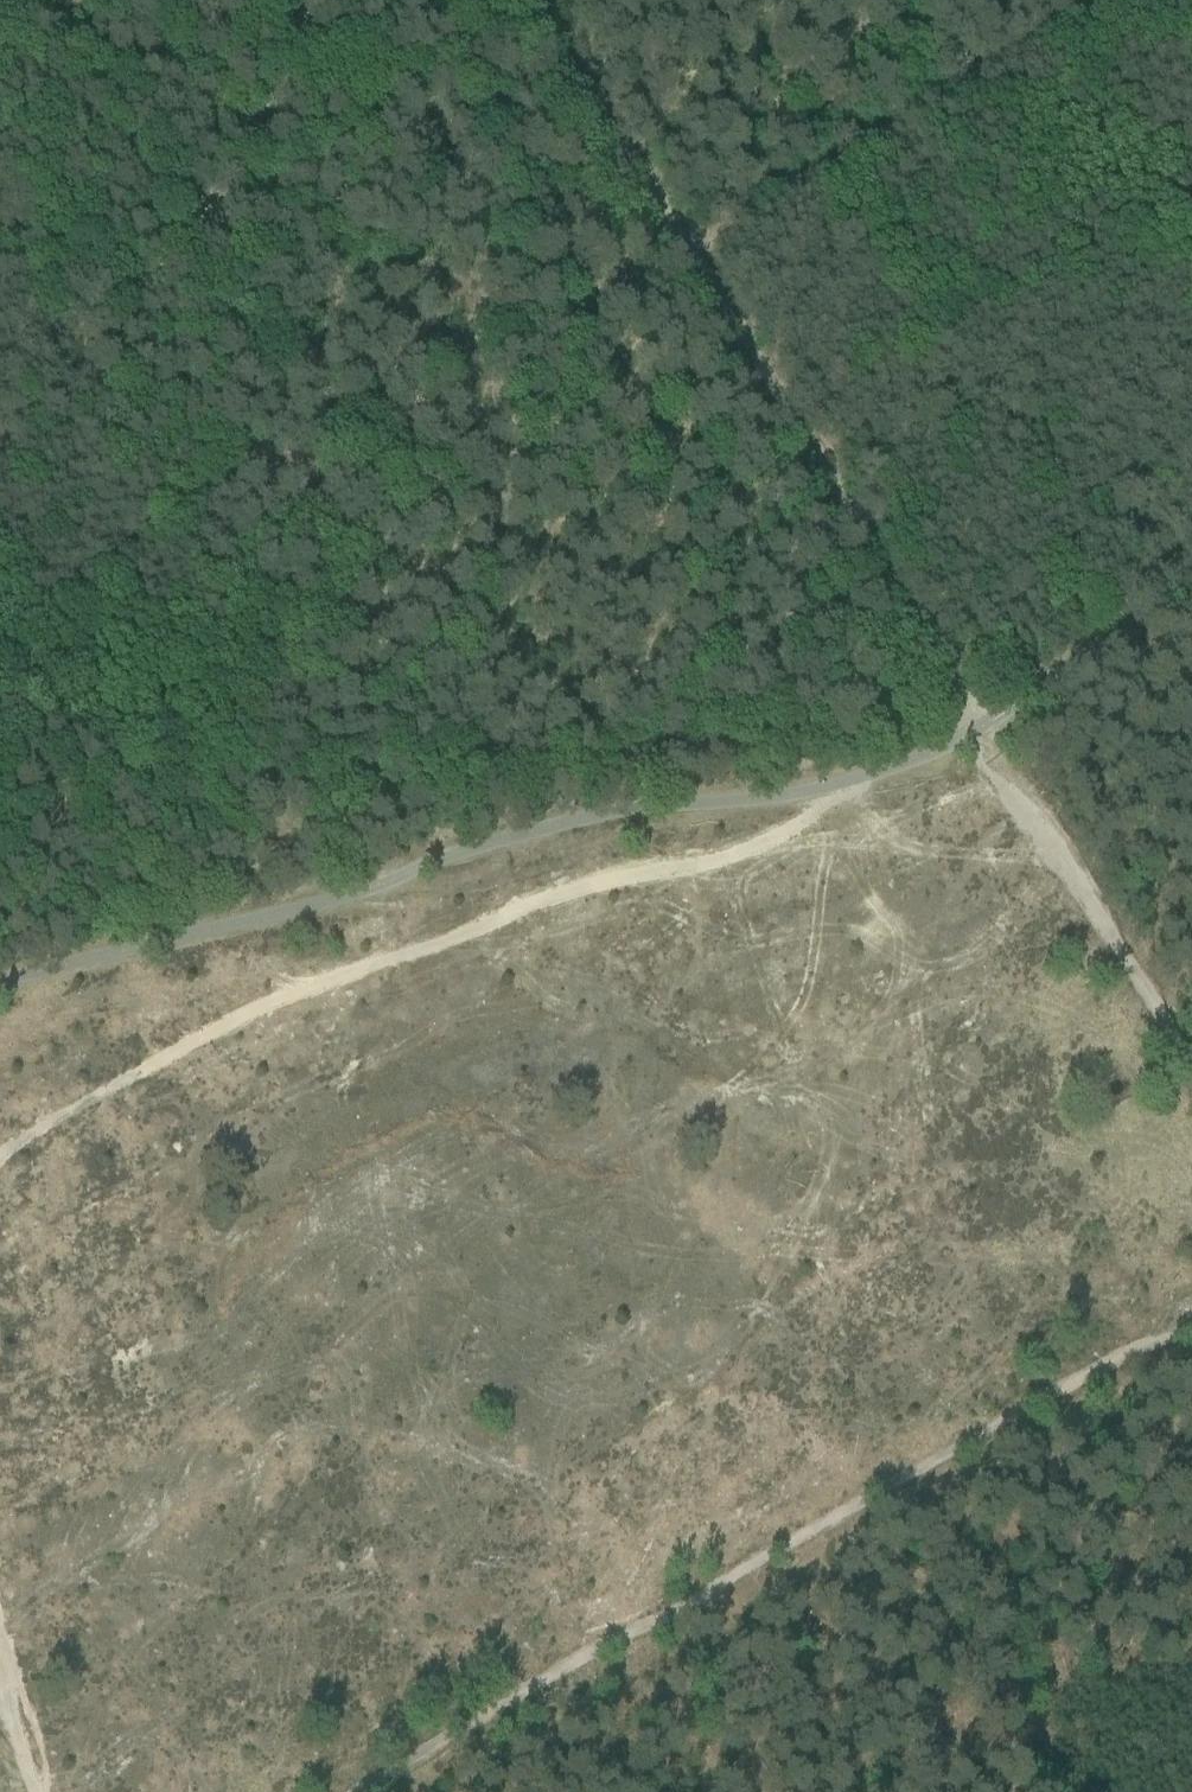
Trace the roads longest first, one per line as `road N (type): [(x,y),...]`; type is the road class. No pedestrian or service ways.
road 1 (track): [(835,785),(816,812),(741,853),(597,886),(252,1013),(0,1160)]
road 2 (track): [(530,0),(986,727)]
road 3 (track): [(986,727),(1191,1066)]
road 4 (track): [(0,1640),(37,1791)]

